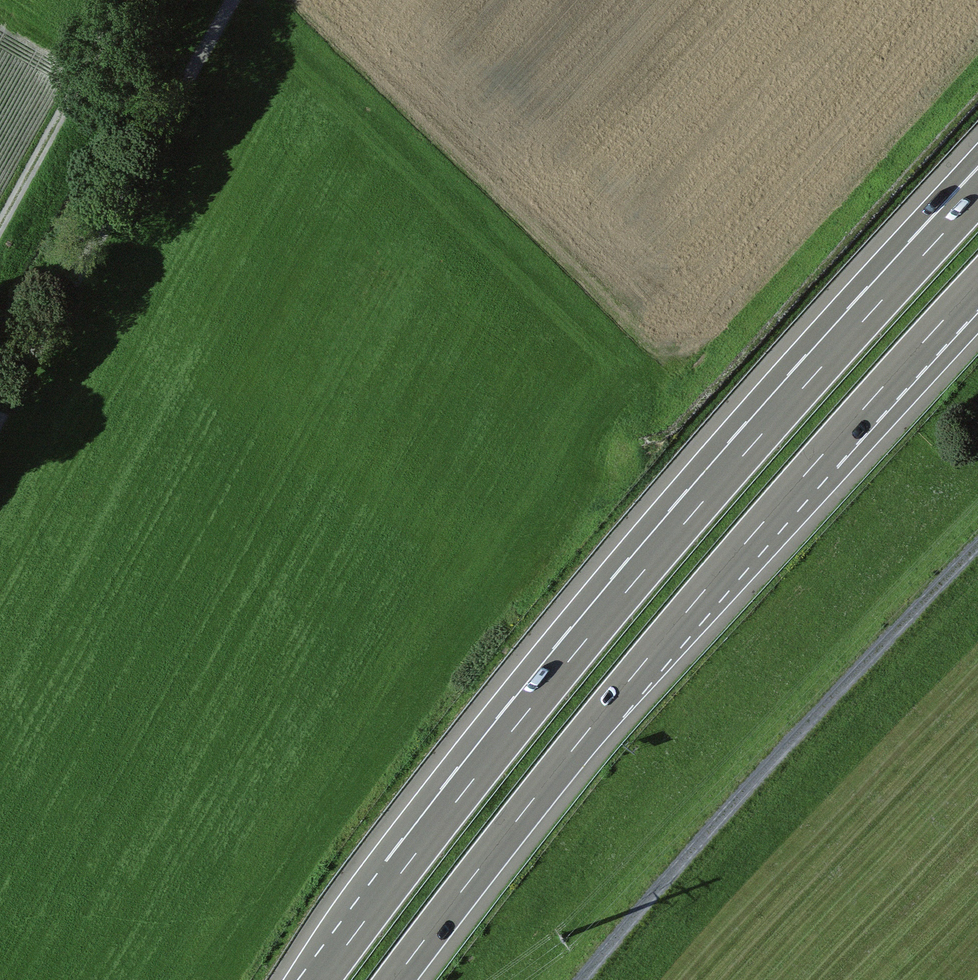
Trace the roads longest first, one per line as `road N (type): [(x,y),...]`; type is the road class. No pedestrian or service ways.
road 1 (motorway): [(396,979),(648,658),(977,283)]
road 2 (motorway): [(897,286),(653,561),(326,979)]
road 3 (track): [(606,979),(899,635),(977,554)]
road 4 (track): [(235,0),(0,422)]
road 5 (track): [(0,226),(126,0)]
road 6 (motorway): [(977,158),(940,198),(897,286)]

